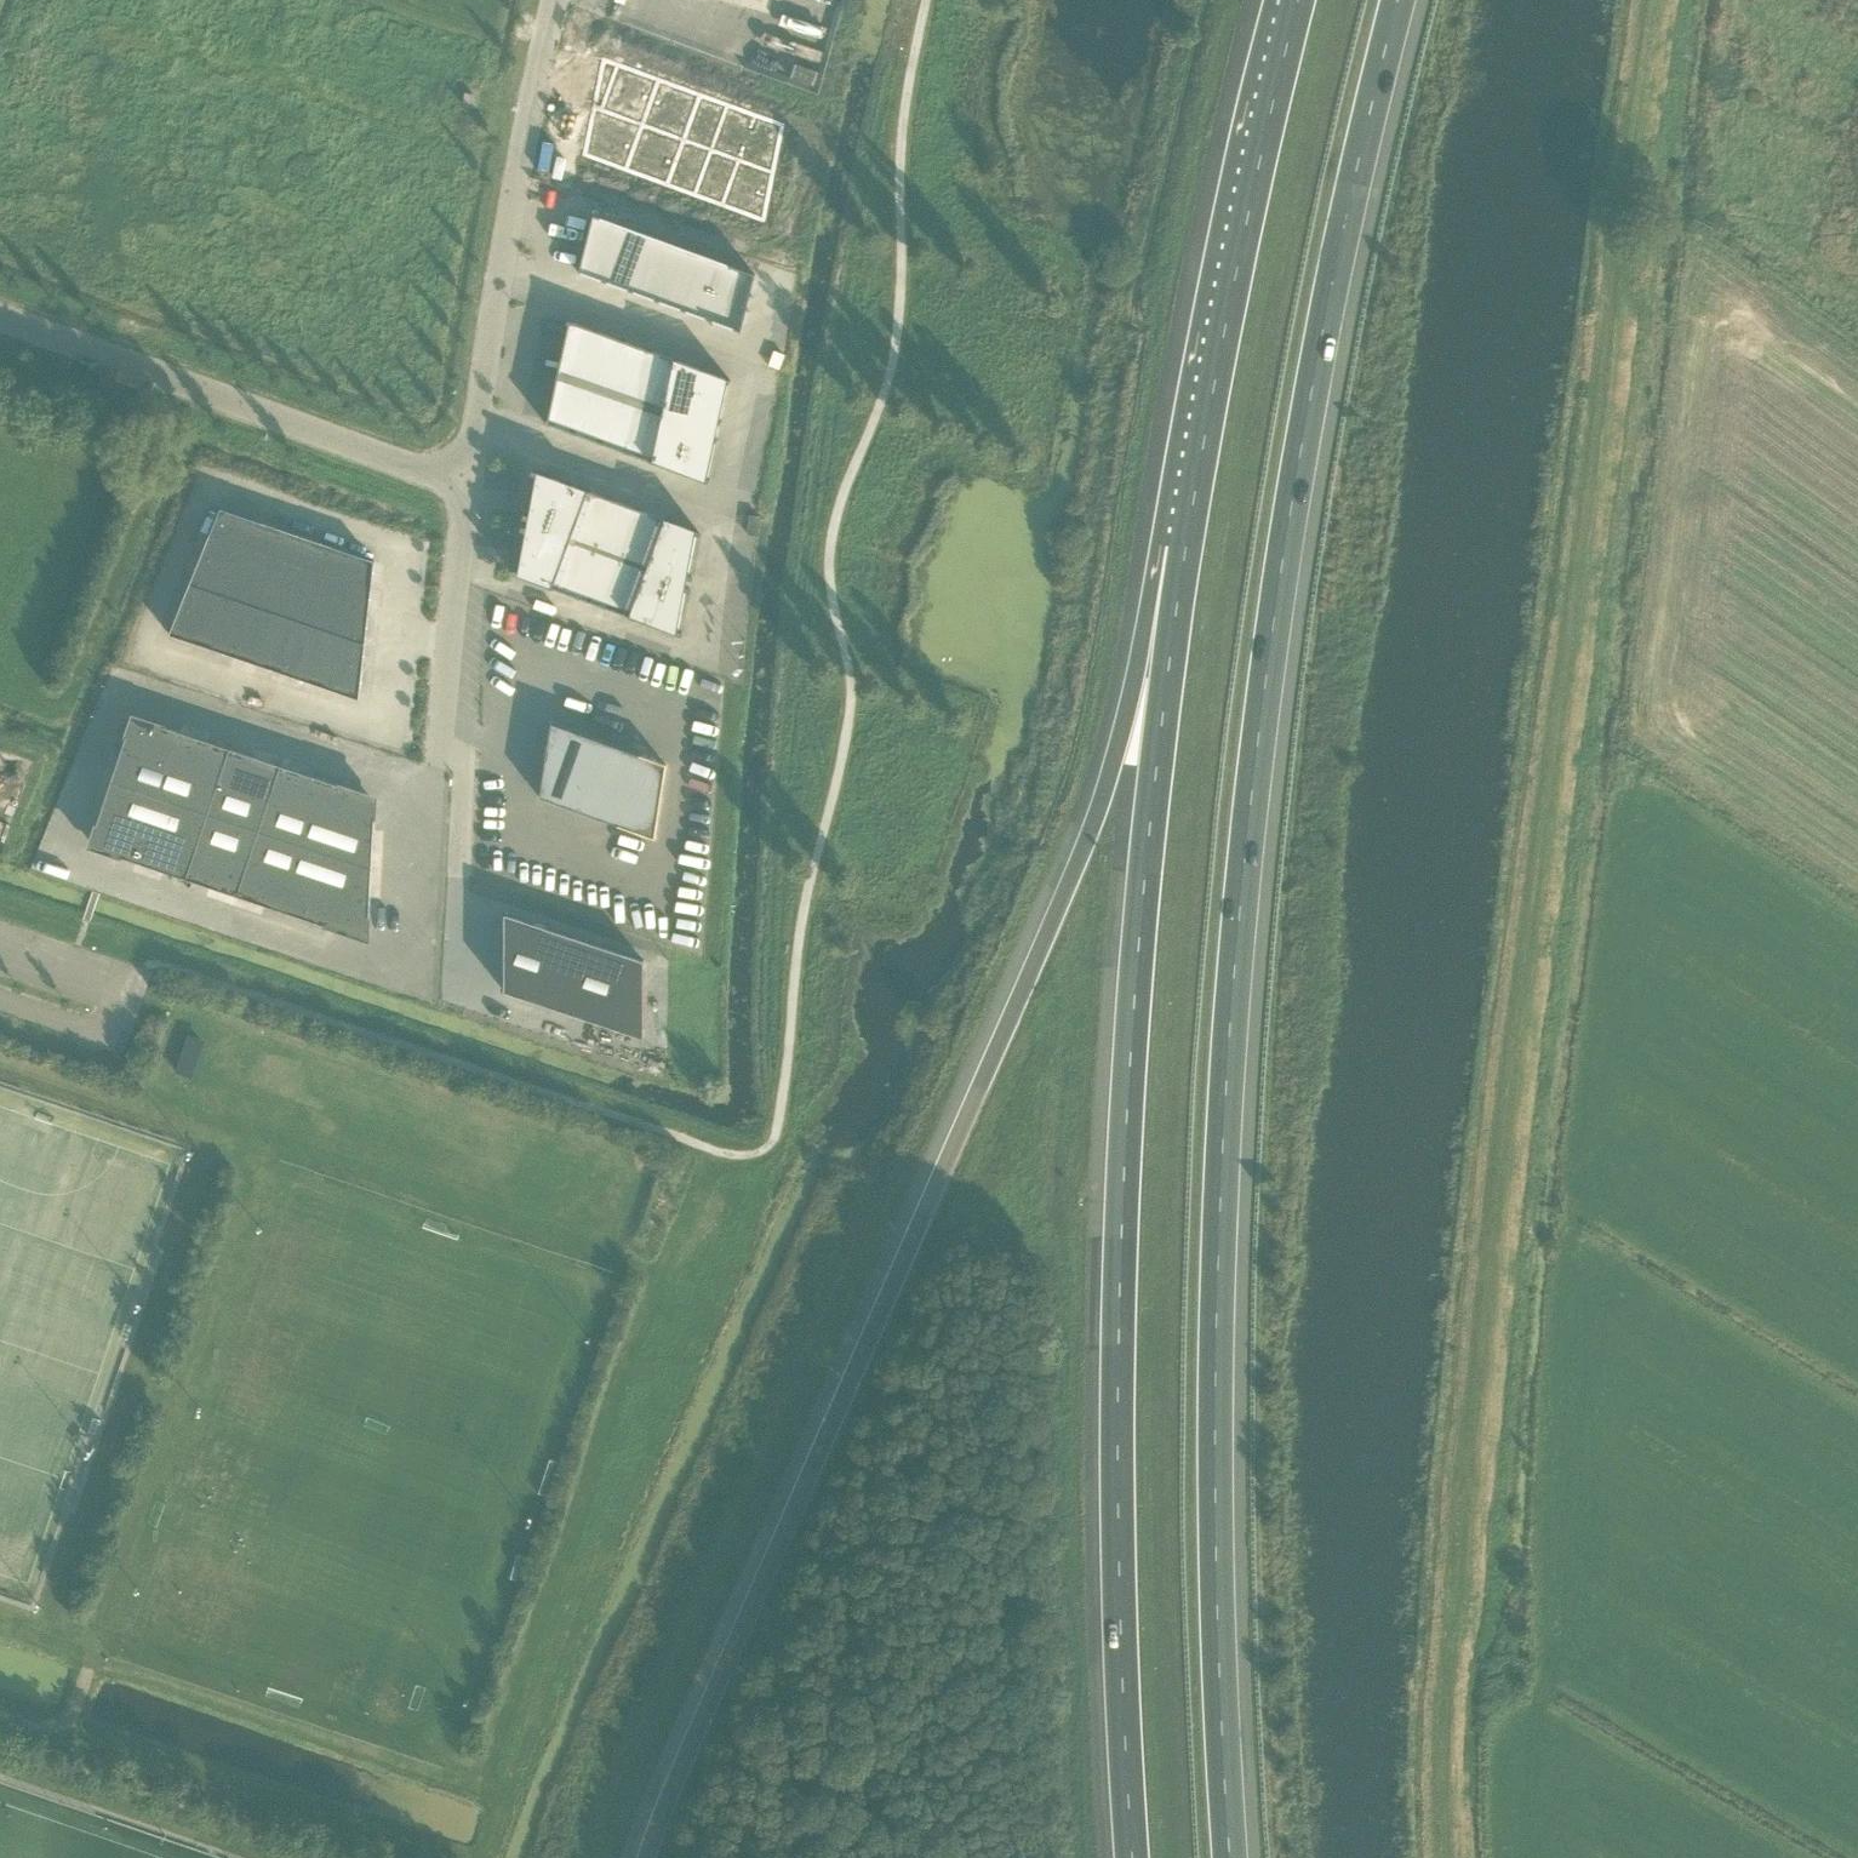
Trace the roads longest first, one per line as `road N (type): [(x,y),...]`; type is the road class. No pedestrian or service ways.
road 1 (motorway): [(1231,1857),(1215,1387),(1239,923),(1290,518),(1398,0)]
road 2 (motorway): [(1185,553),(1083,850),(647,1857)]
road 3 (motorway): [(1185,553),(1150,825),(1124,1195),(1120,1535),(1133,1857)]
road 4 (motorway): [(1298,0),(1260,151),(1185,553)]
road 5 (unclassified): [(0,314),(467,489)]
road 6 (unclassified): [(558,0),(467,489)]
road 7 (unclassified): [(467,489),(450,755)]

